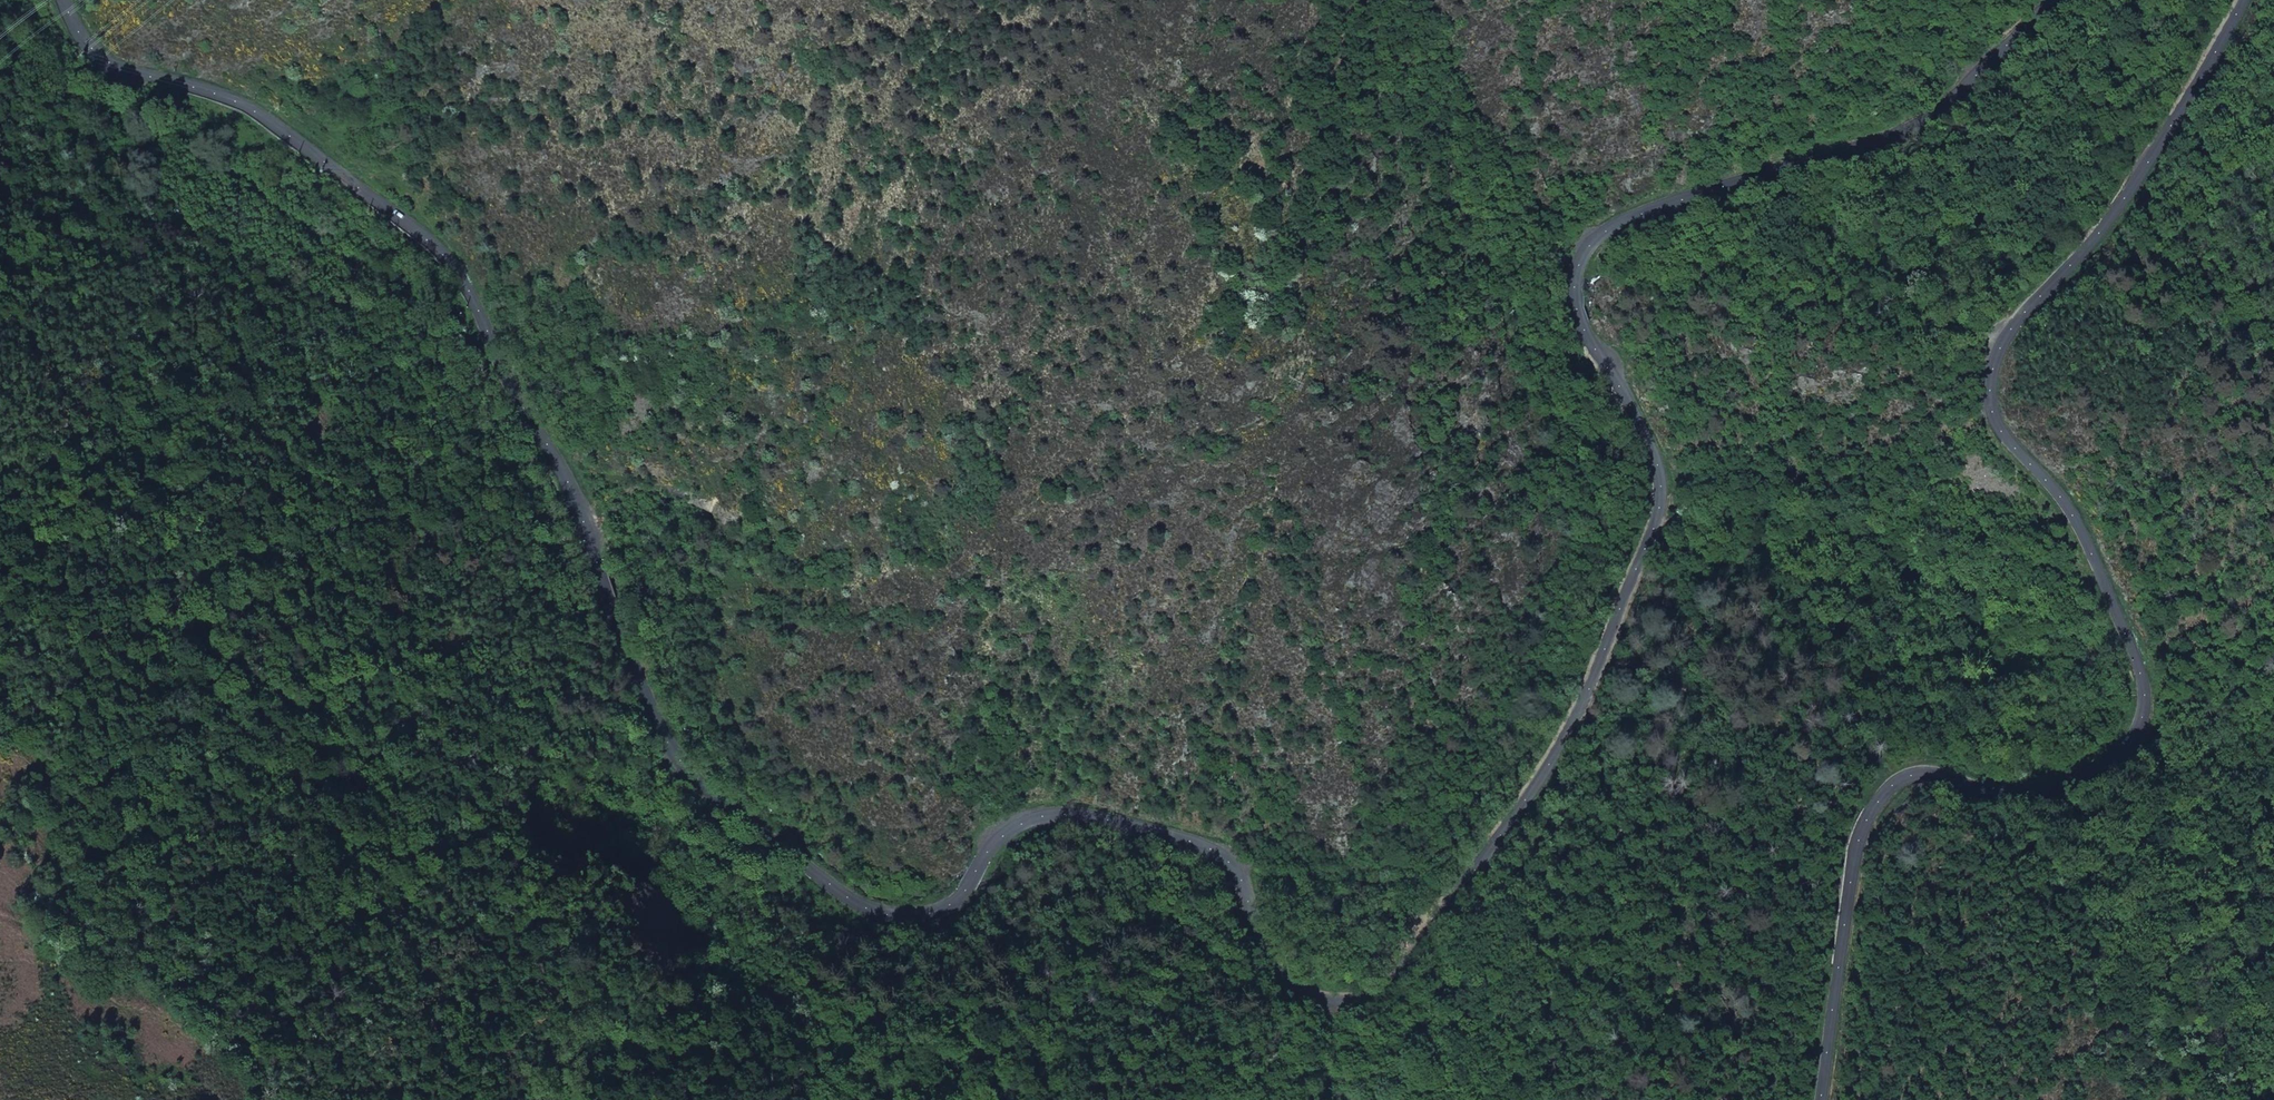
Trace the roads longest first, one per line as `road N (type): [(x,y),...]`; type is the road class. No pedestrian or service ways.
road 1 (secondary): [(2039,0),(1908,129),(1626,216),(1576,249),(1571,303),(1582,334),(1666,467),(1668,519),(1557,747),(1405,953),(1369,992),(1336,999),(1287,982),(1225,856),(1143,822),(1053,806),(1012,824),(964,895),(946,907),(871,908),(731,803),(659,722),(572,477),(470,283),(433,239),(262,109),(182,77),(123,72),(87,50),(67,0)]
road 2 (secondary): [(1817,1099),(1850,848),(1880,787),(1909,774),(2049,787),(2093,766),(2142,714),(2143,682),(2083,534),(2055,480),(2003,422),(1996,364),(2014,312),(2096,229),(2242,0)]

